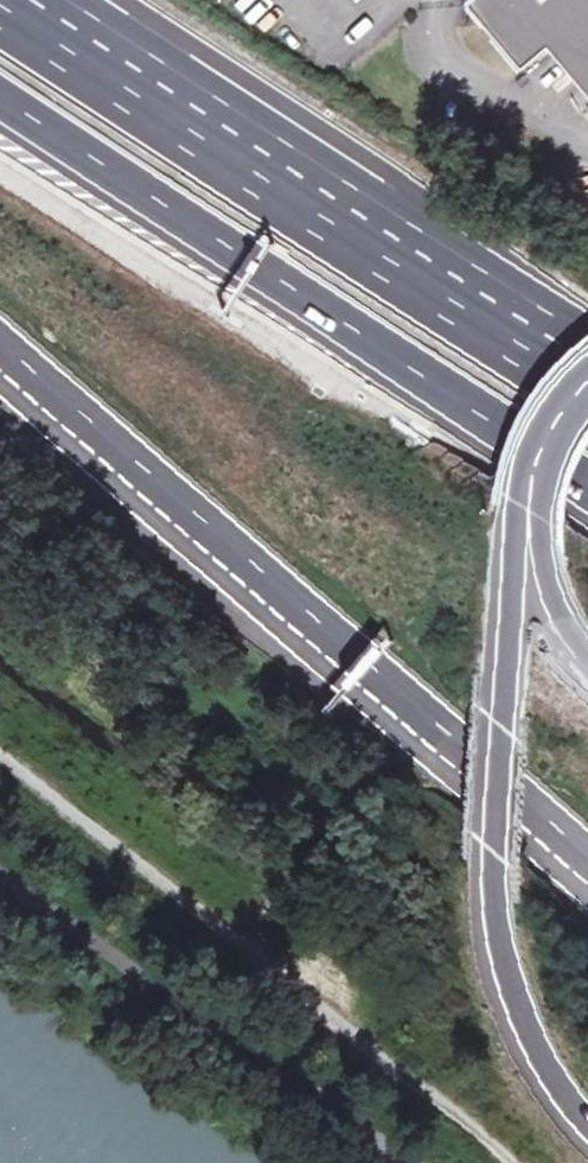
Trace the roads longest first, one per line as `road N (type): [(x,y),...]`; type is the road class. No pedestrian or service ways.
road 1 (trunk): [(0,347),(587,858)]
road 2 (motorway): [(0,102),(587,481)]
road 3 (motorway): [(587,377),(0,1)]
road 4 (track): [(0,746),(254,927),(510,1162)]
road 5 (trunk): [(529,510),(512,598),(494,870),(503,950),(533,1042),(587,1120)]
road 6 (track): [(392,877),(268,779),(0,592)]
road 7 (motorway): [(529,510),(558,605),(587,652)]
road 8 (trunk): [(587,379),(545,435),(533,463),(529,510)]

